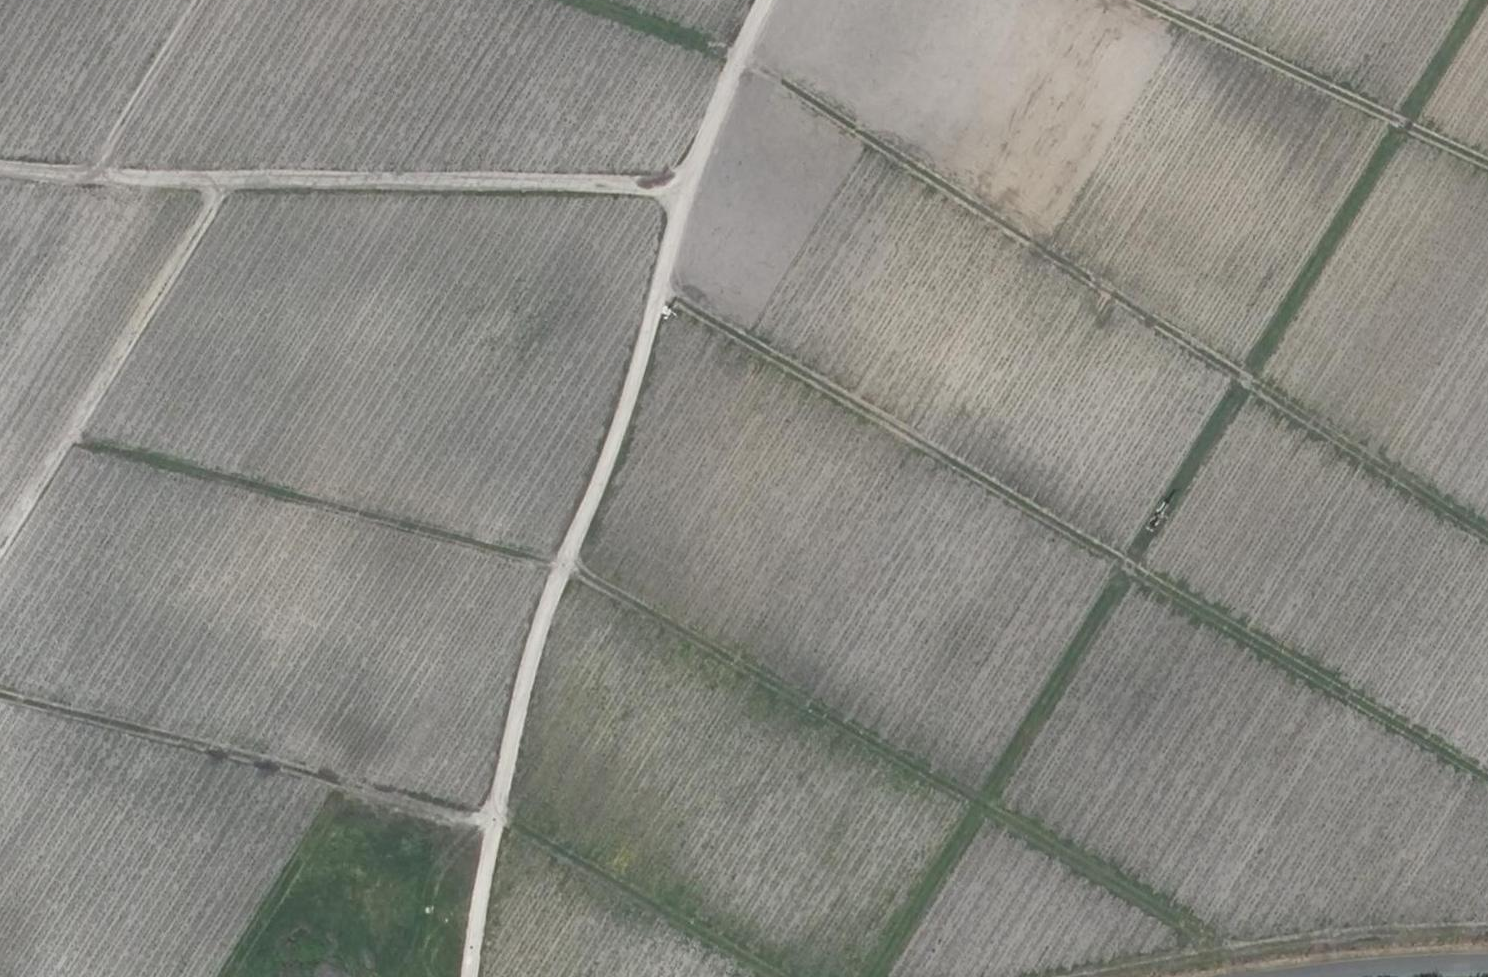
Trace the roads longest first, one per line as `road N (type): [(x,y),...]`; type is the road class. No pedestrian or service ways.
road 1 (track): [(1483,0),(884,976)]
road 2 (track): [(578,0),(740,58),(1487,536)]
road 3 (track): [(768,0),(707,138),(638,385),(545,616),(473,976)]
road 4 (track): [(661,294),(1487,772)]
road 5 (track): [(782,976),(498,825),(0,697)]
road 6 (track): [(567,566),(1221,951)]
road 7 (track): [(0,172),(175,183),(691,185)]
road 8 (track): [(567,566),(68,440)]
road 9 (track): [(0,545),(235,183)]
road 10 (track): [(1487,929),(1356,930),(1082,976)]
road 11 (track): [(1153,0),(1487,161)]
road 12 (track): [(80,177),(191,0)]
road 13 (tertiary): [(1487,966),(1320,976)]

